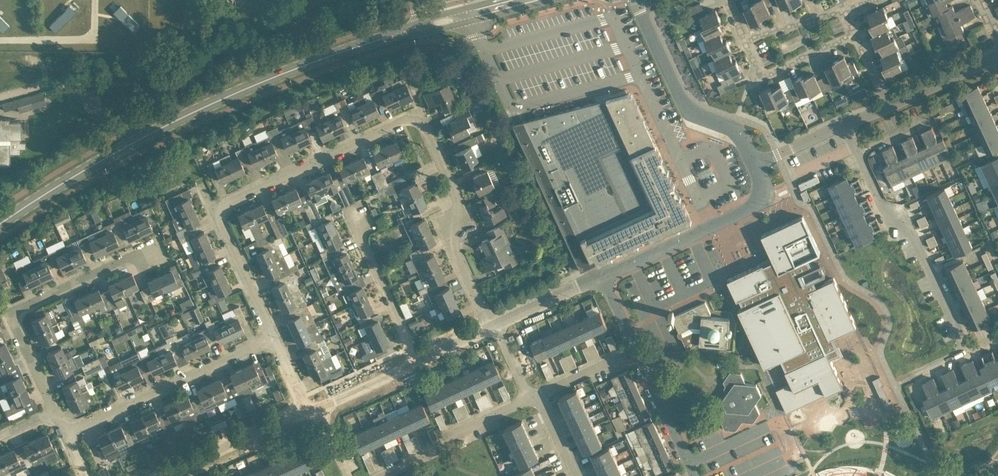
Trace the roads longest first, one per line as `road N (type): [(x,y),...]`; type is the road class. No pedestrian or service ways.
road 1 (residential): [(273,337),(215,209),(416,120),(462,212),(446,232),(489,326)]
road 2 (tertiary): [(0,227),(57,186),(242,89),(421,26)]
road 3 (residential): [(54,410),(9,312),(147,249),(150,256)]
road 4 (residential): [(968,351),(912,229),(884,209),(858,150)]
road 5 (residential): [(65,432),(273,337)]
road 6 (residential): [(695,475),(602,275)]
road 7 (unclassified): [(602,275),(763,200),(756,163)]
road 8 (unclassified): [(756,163),(737,133),(684,108),(636,0)]
road 9 (unclassified): [(167,475),(310,409)]
road 10 (residential): [(417,360),(356,220)]
road 11 (residential): [(748,40),(763,76),(856,34)]

